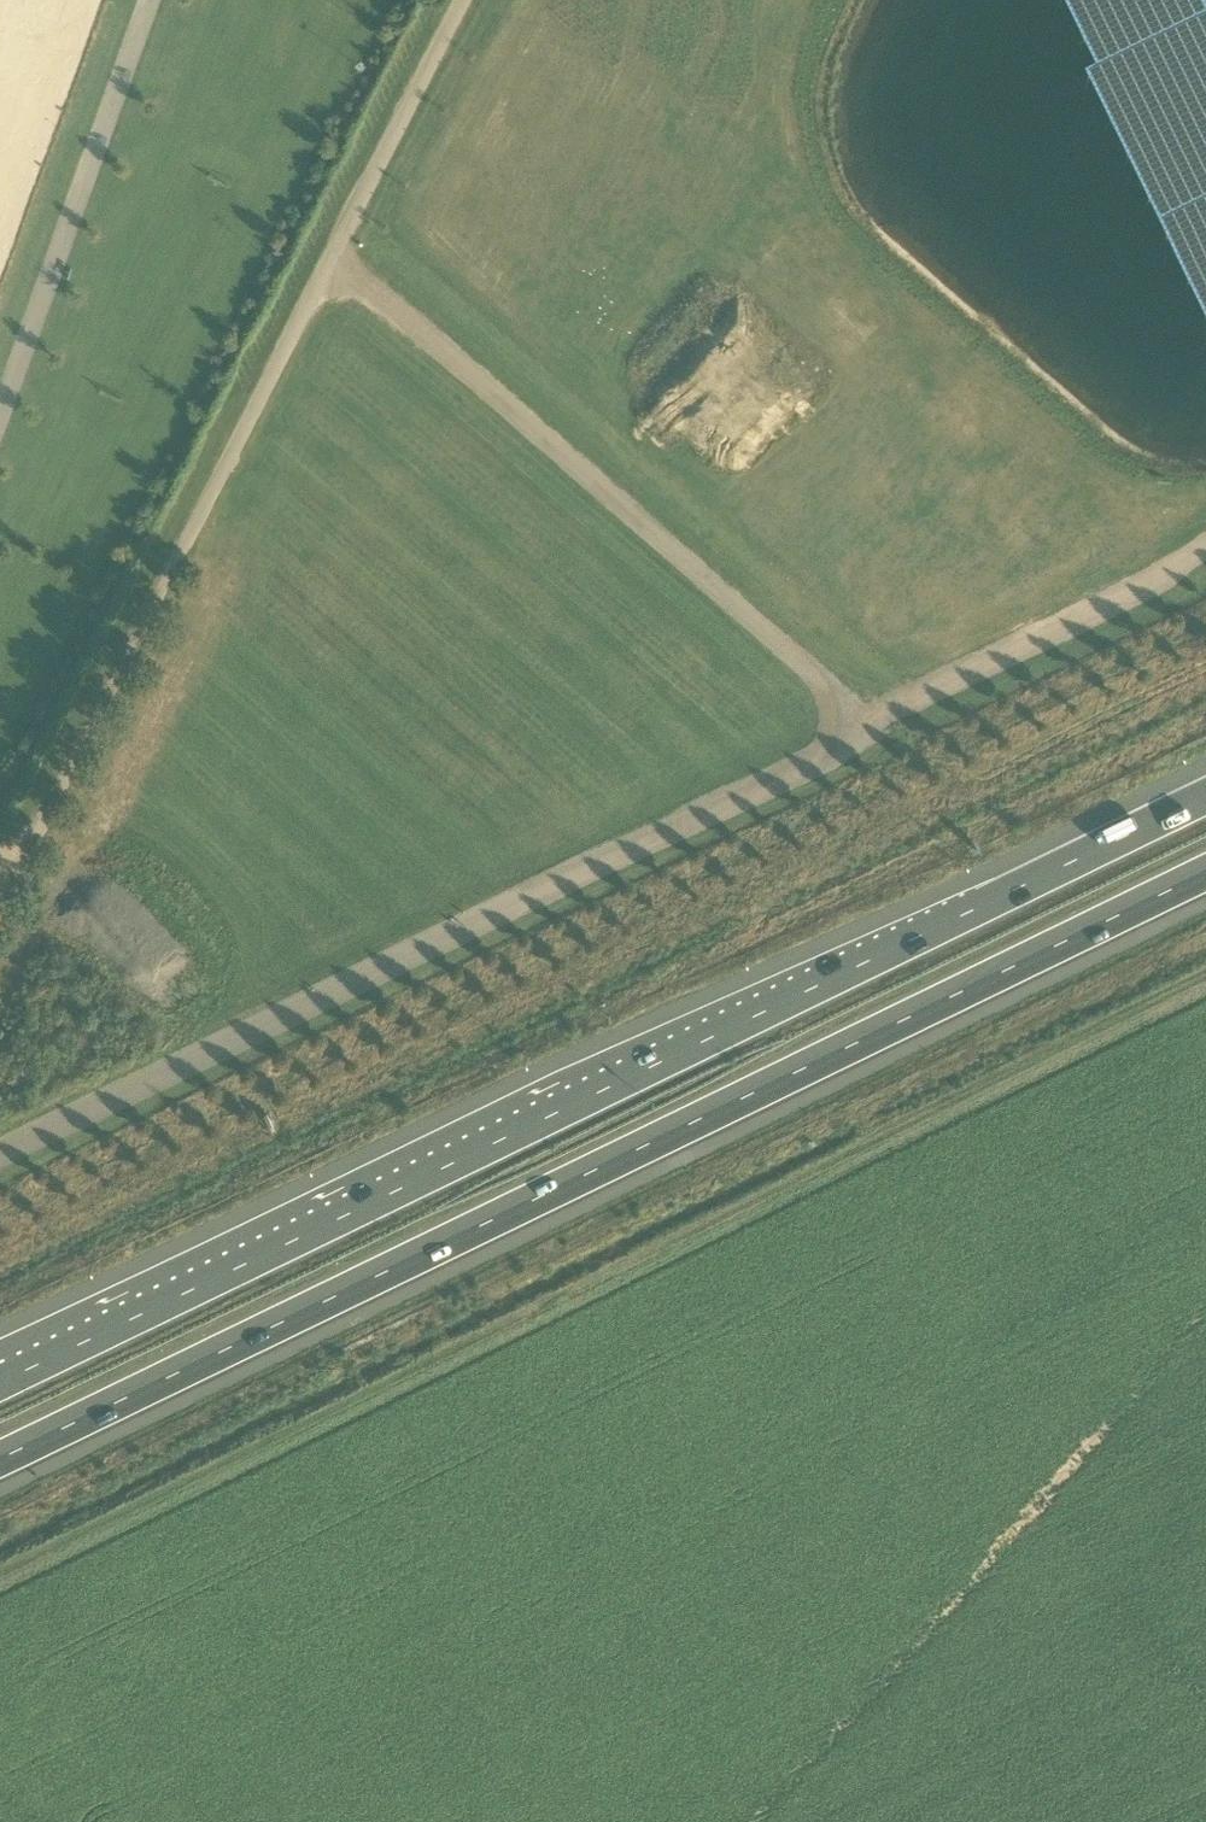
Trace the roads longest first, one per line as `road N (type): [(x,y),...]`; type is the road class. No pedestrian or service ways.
road 1 (motorway): [(0,1460),(1205,868)]
road 2 (motorway): [(1205,797),(0,1383)]
road 3 (unclassified): [(853,728),(780,778),(0,1154)]
road 4 (unclassified): [(332,261),(0,910)]
road 5 (unclassified): [(853,728),(826,688),(332,261)]
road 6 (unclassified): [(1205,543),(1167,572),(853,728)]
road 7 (unclassified): [(466,0),(332,261)]

